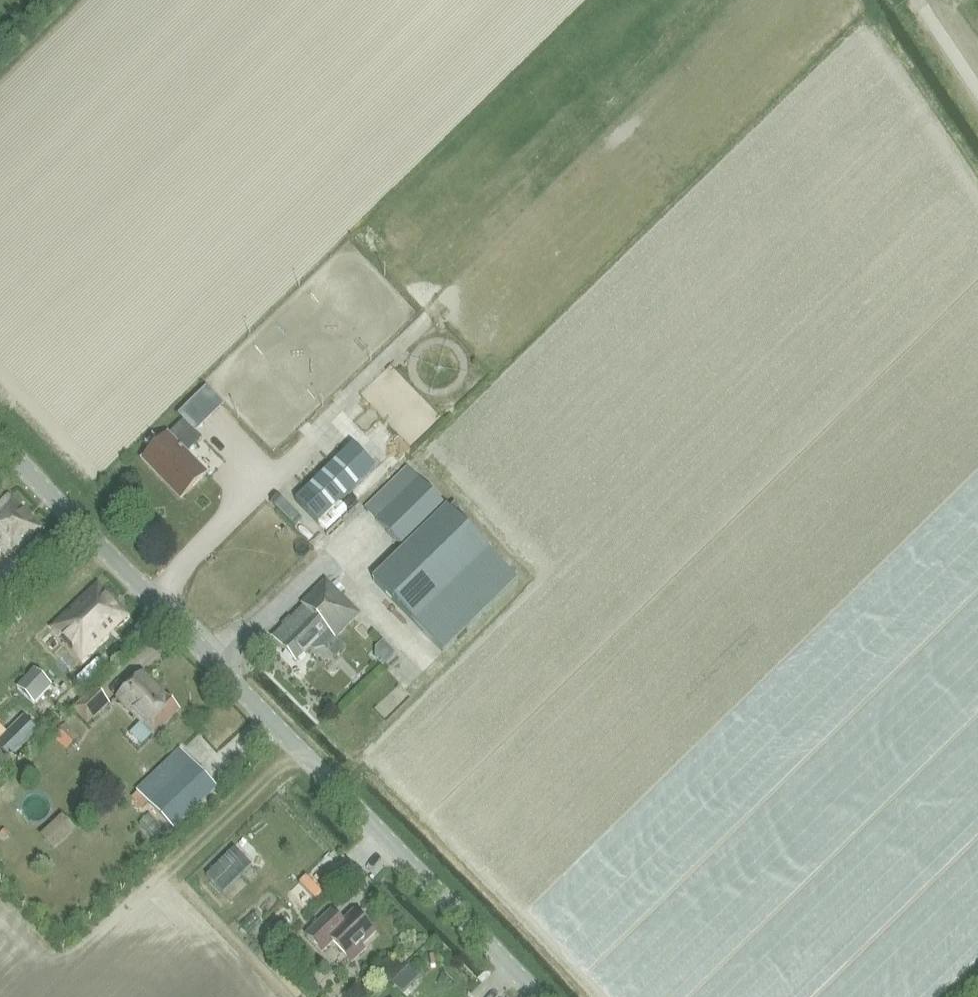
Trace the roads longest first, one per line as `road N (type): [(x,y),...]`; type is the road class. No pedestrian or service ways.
road 1 (unclassified): [(0,451),(536,996)]

